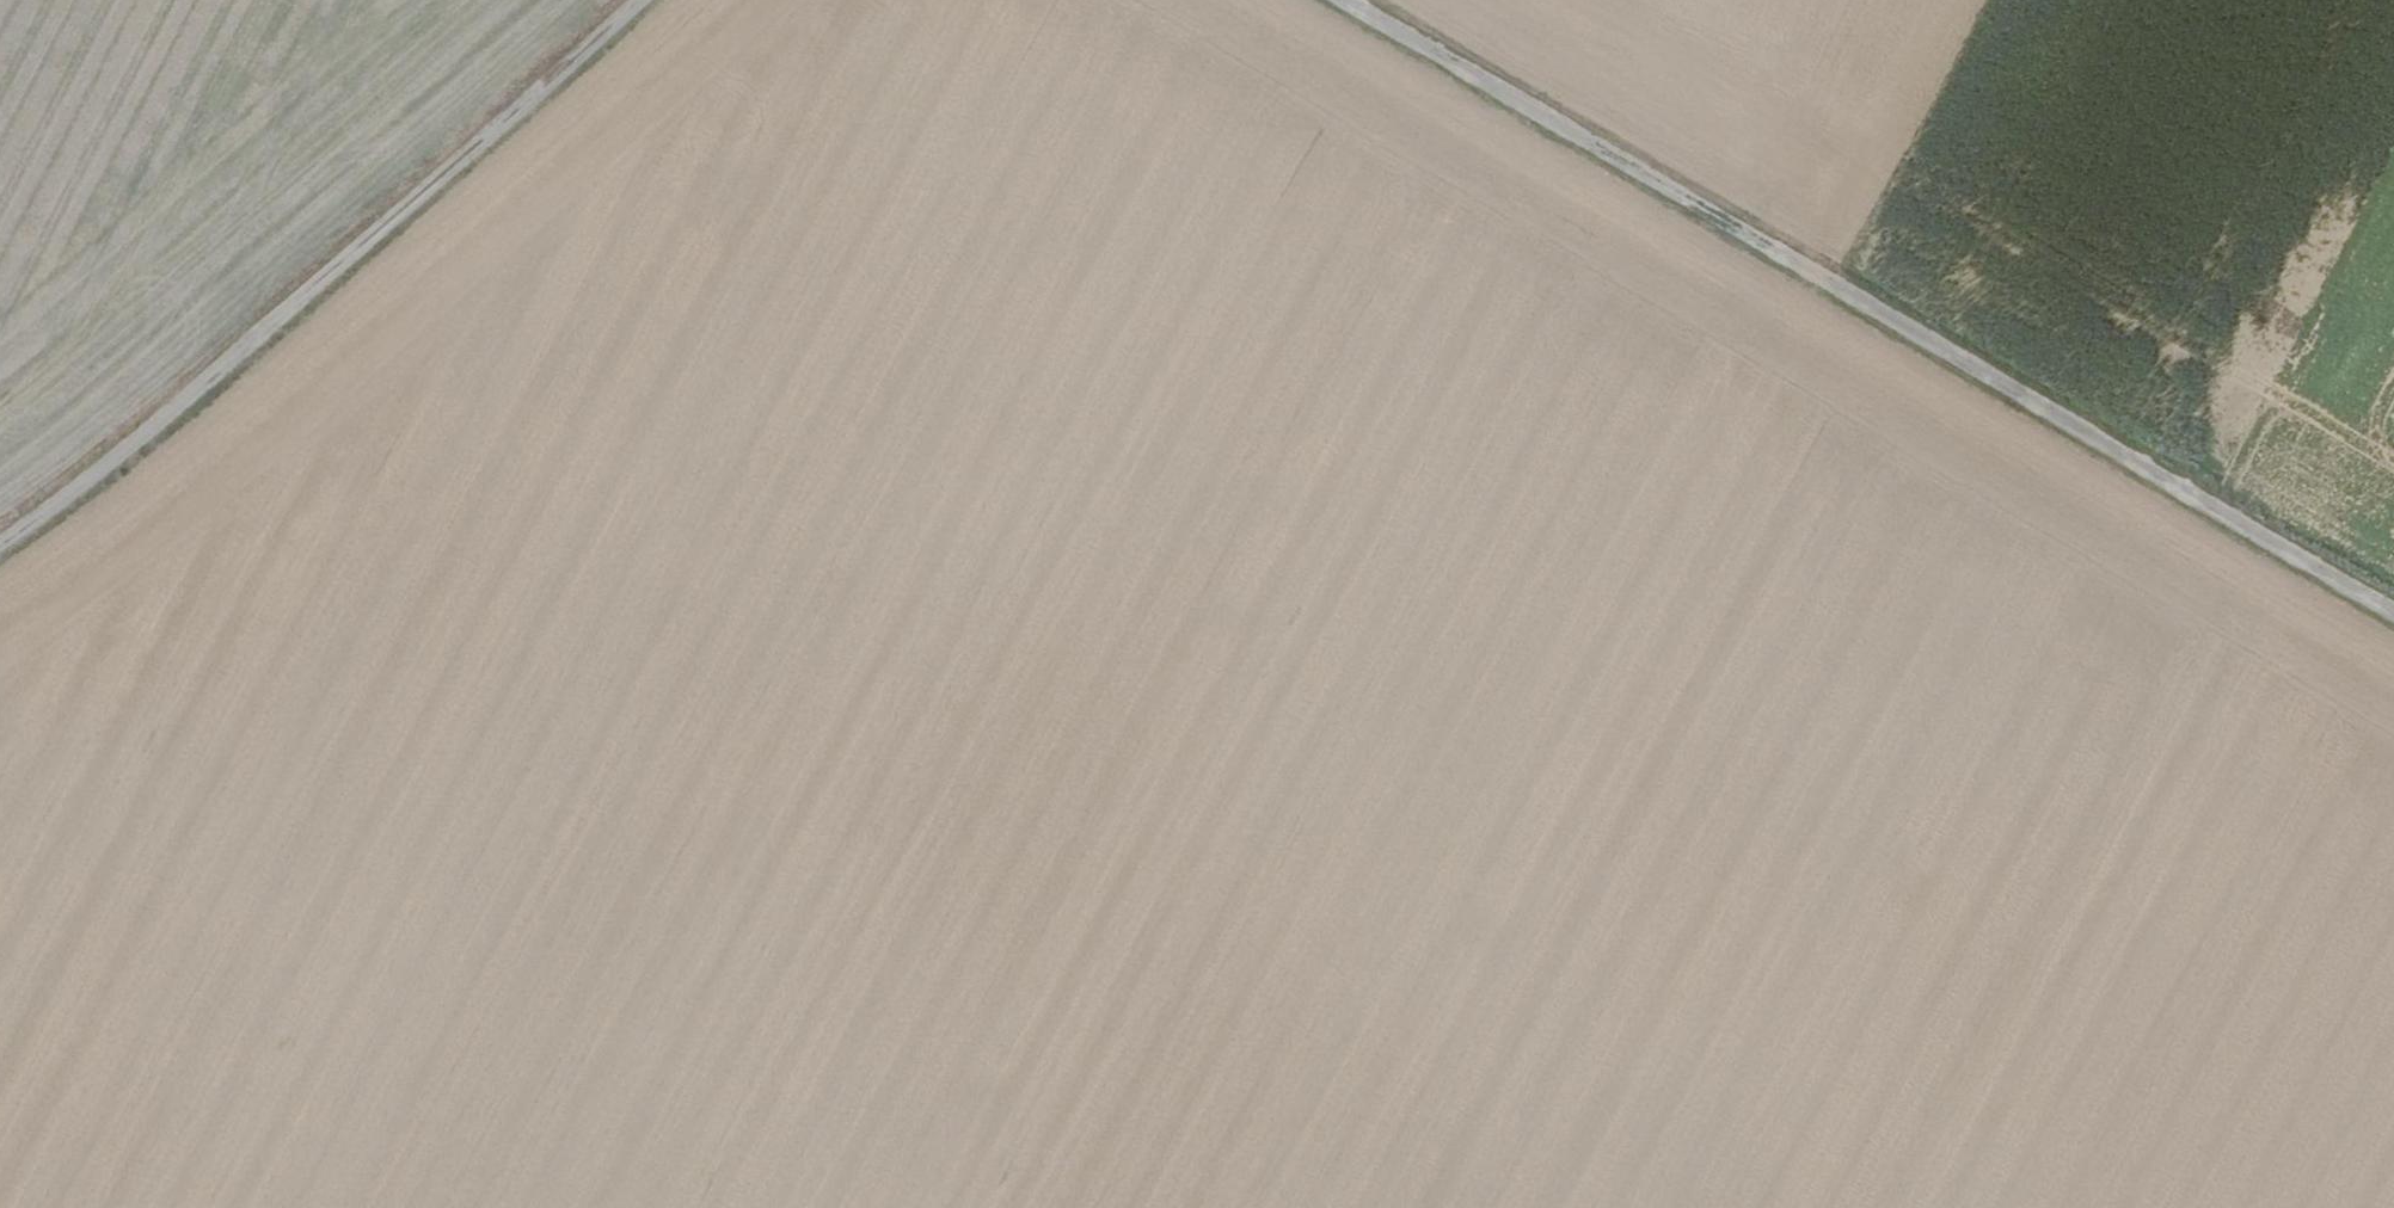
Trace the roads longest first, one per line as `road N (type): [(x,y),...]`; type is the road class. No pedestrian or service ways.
road 1 (track): [(2393,614),(1329,0)]
road 2 (track): [(0,547),(121,460),(660,0)]

